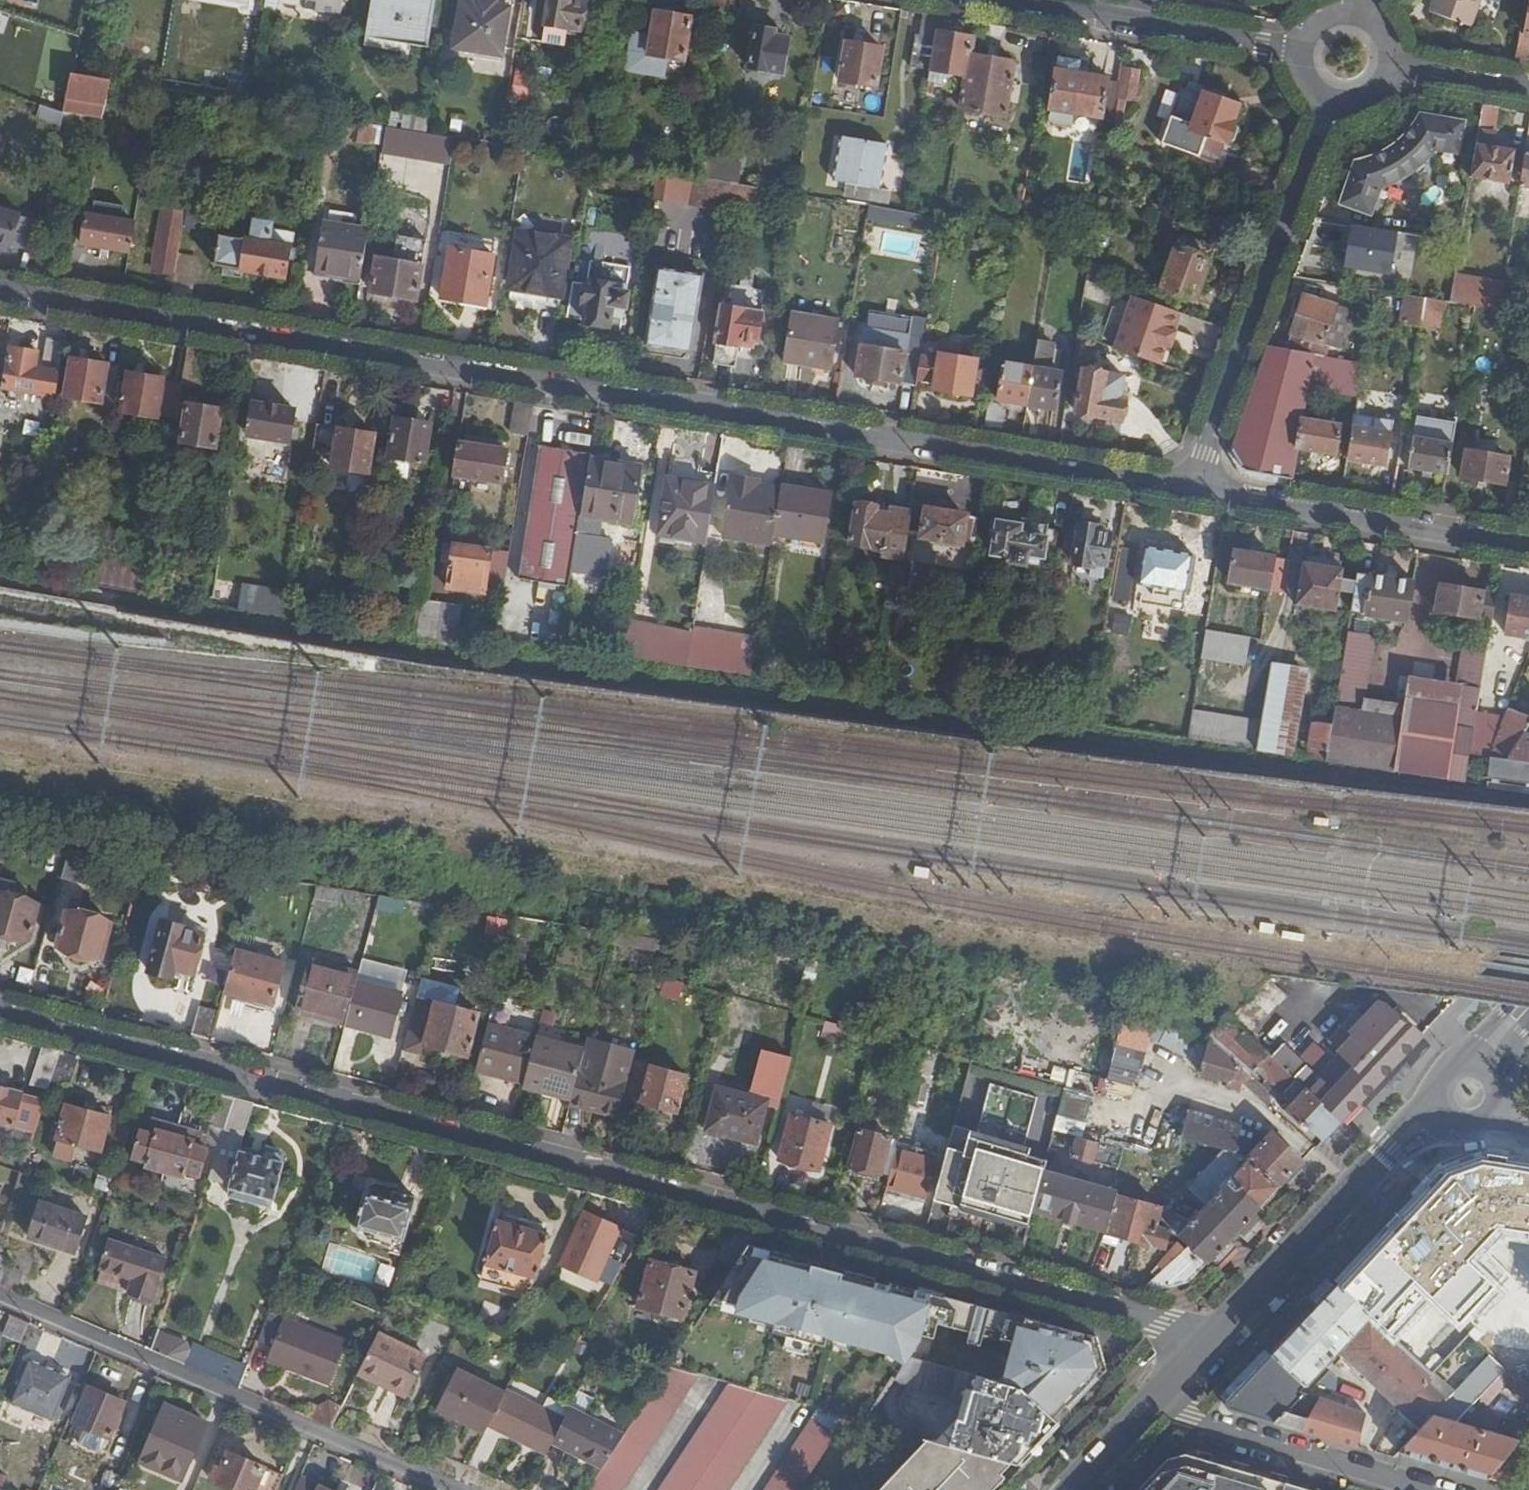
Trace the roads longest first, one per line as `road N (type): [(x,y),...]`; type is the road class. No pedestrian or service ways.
road 1 (residential): [(1212,1334),(0,1012)]
road 2 (residential): [(1194,488),(0,291)]
road 3 (residential): [(1194,488),(1330,99)]
road 4 (residential): [(1528,548),(1194,488)]
road 5 (tertiary): [(1212,1334),(1439,1106)]
road 6 (residential): [(1002,0),(1299,49)]
road 7 (residential): [(1435,1489),(1149,1403)]
road 8 (residential): [(1389,64),(1528,87)]

